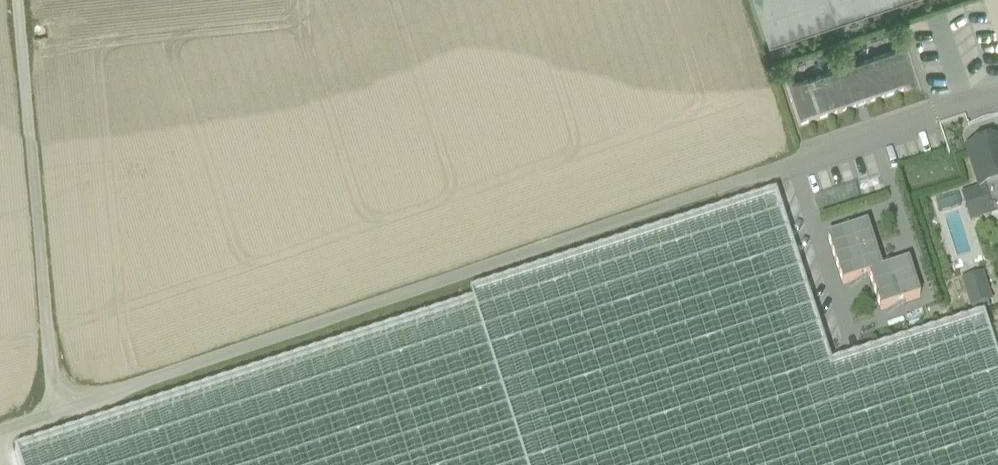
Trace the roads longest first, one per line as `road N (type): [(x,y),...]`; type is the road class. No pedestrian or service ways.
road 1 (track): [(55,414),(997,92)]
road 2 (track): [(22,0),(55,414)]

